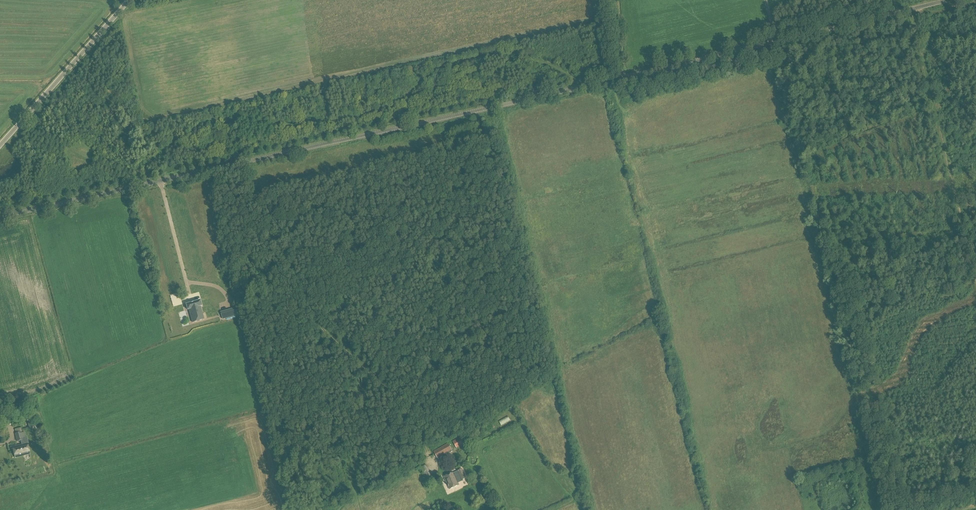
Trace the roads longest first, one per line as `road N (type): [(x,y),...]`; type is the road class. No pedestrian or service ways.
road 1 (unclassified): [(0,218),(620,79)]
road 2 (track): [(433,466),(399,395),(319,330),(240,163)]
road 3 (unclassified): [(620,79),(953,0)]
road 4 (tertiary): [(0,145),(129,0)]

